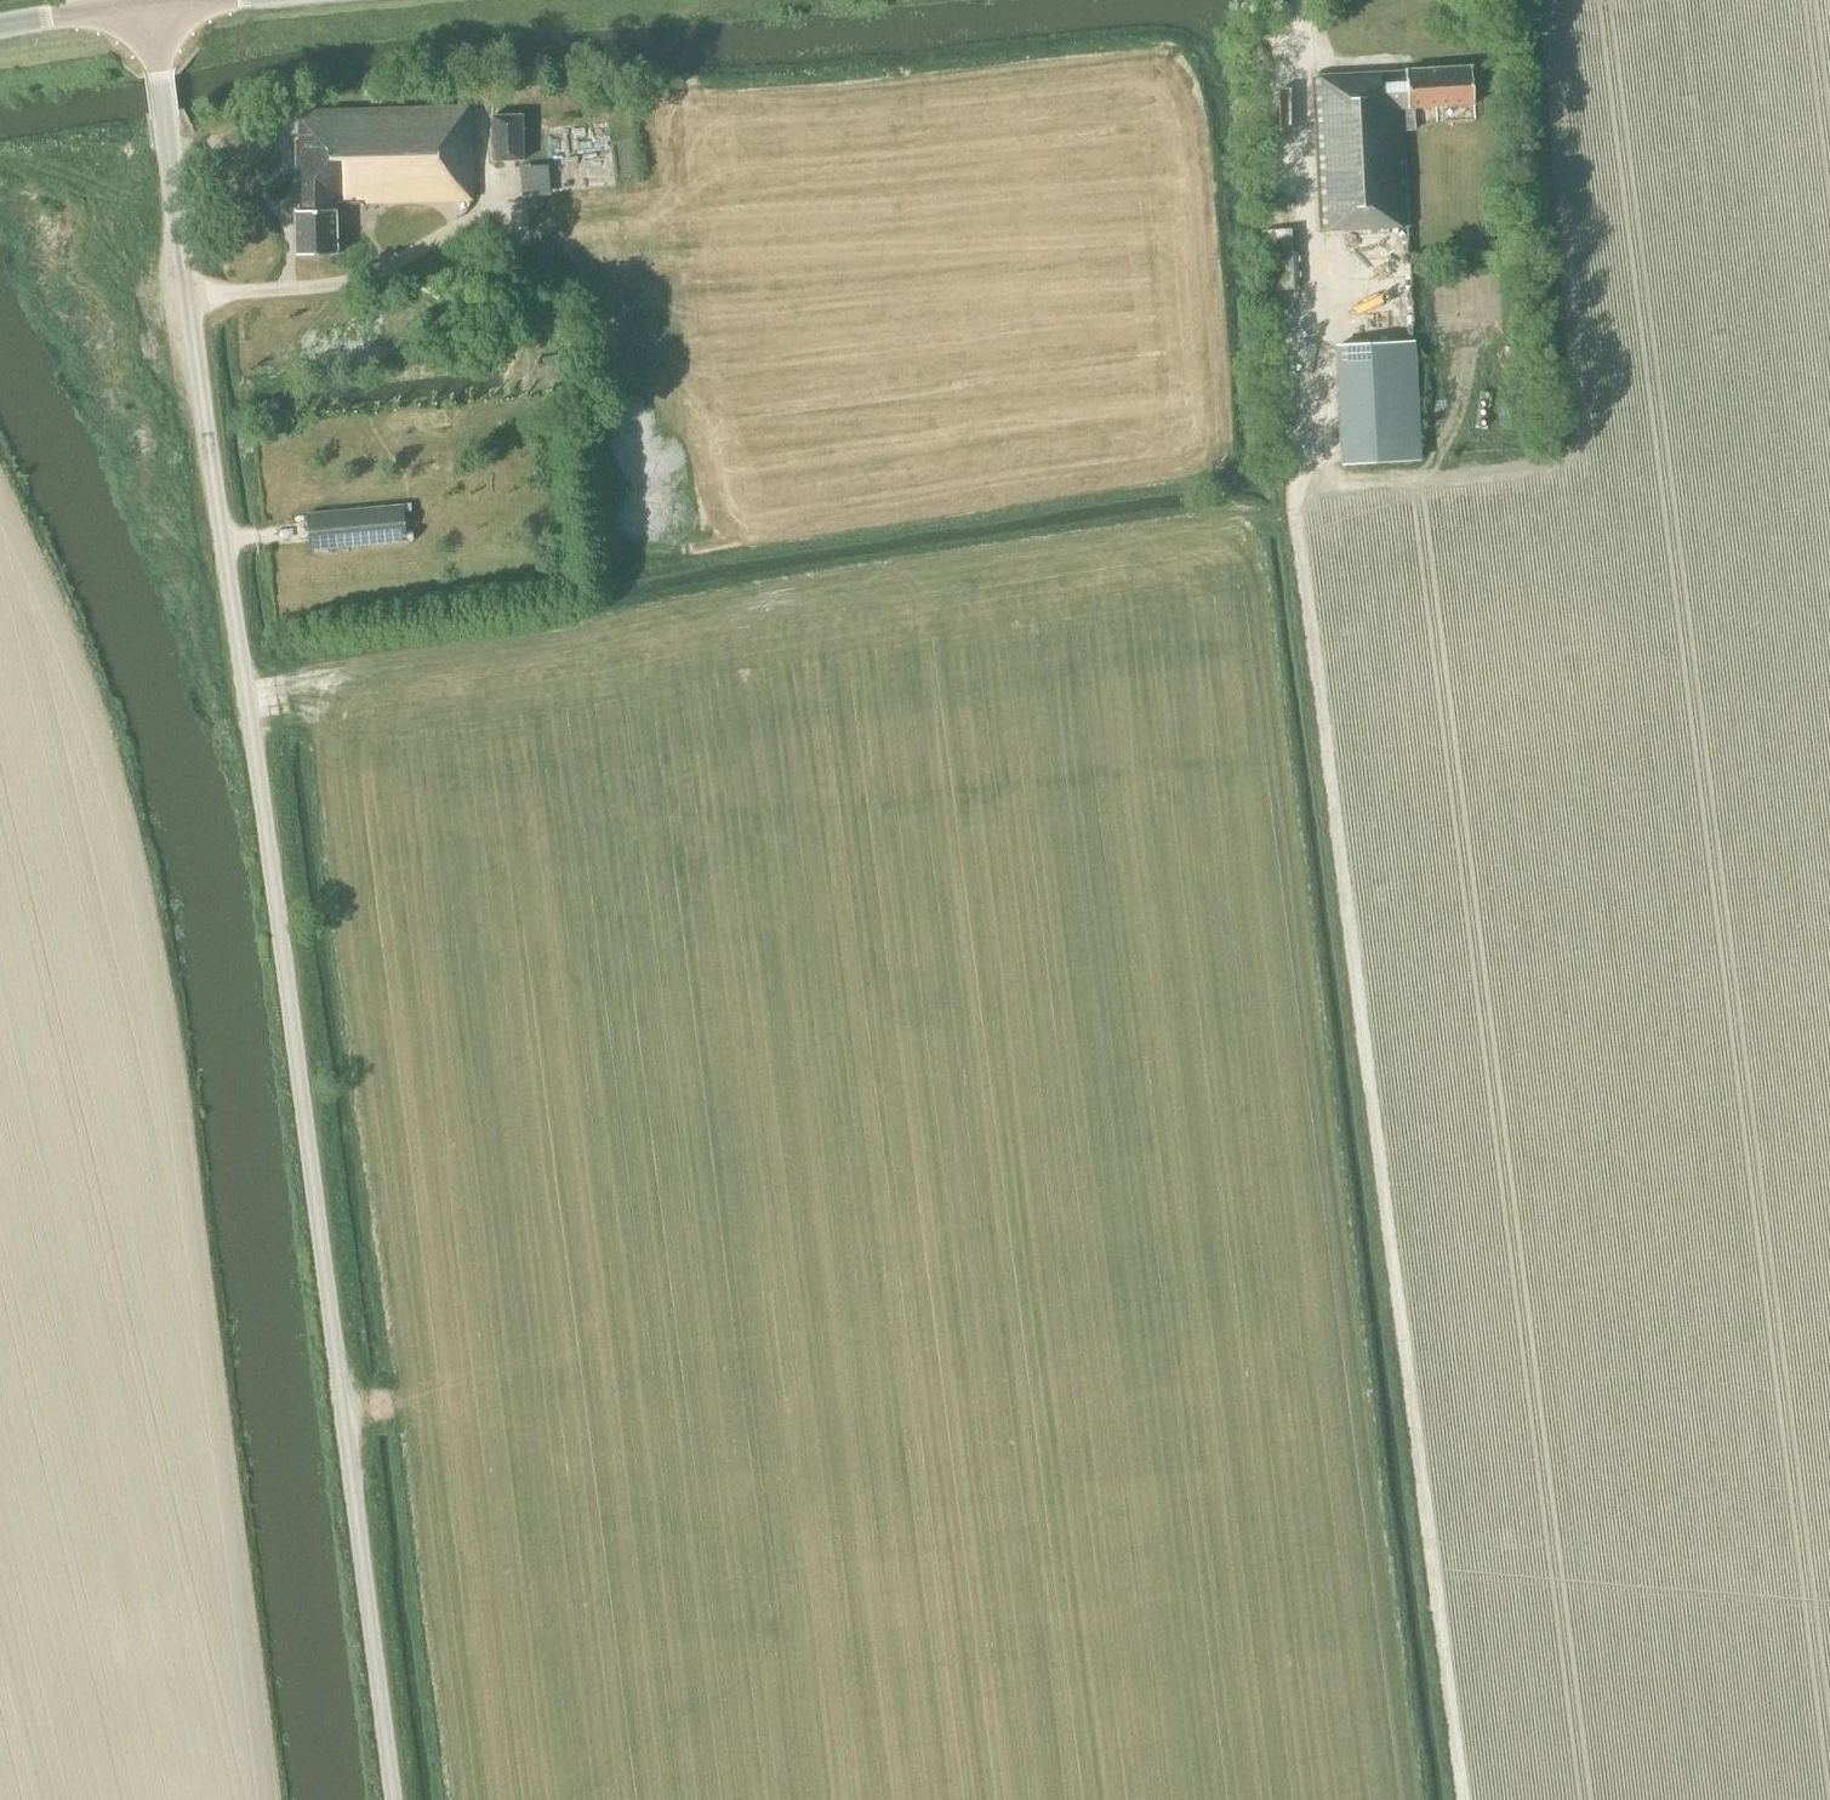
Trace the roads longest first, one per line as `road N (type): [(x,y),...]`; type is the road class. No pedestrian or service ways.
road 1 (unclassified): [(392,1799),(148,5)]
road 2 (tertiary): [(0,28),(148,5)]

